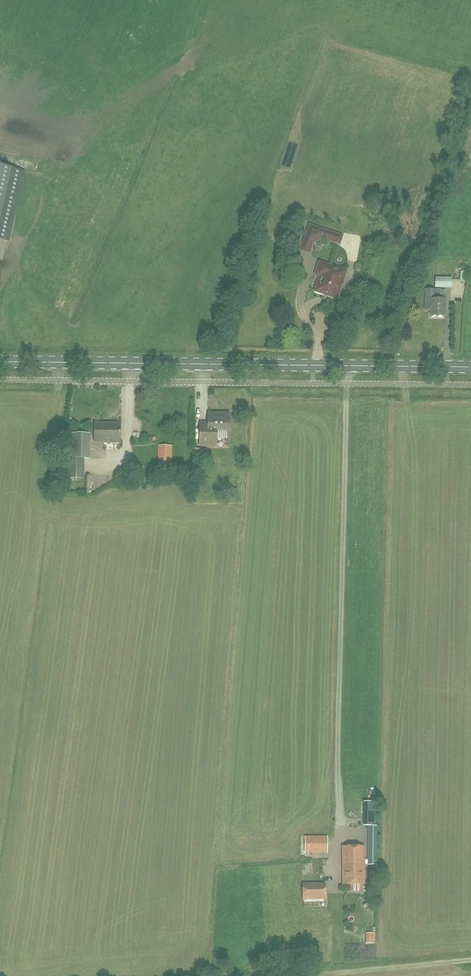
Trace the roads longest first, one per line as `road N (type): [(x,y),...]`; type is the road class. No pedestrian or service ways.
road 1 (secondary): [(470,367),(0,361)]
road 2 (track): [(286,975),(470,961)]

